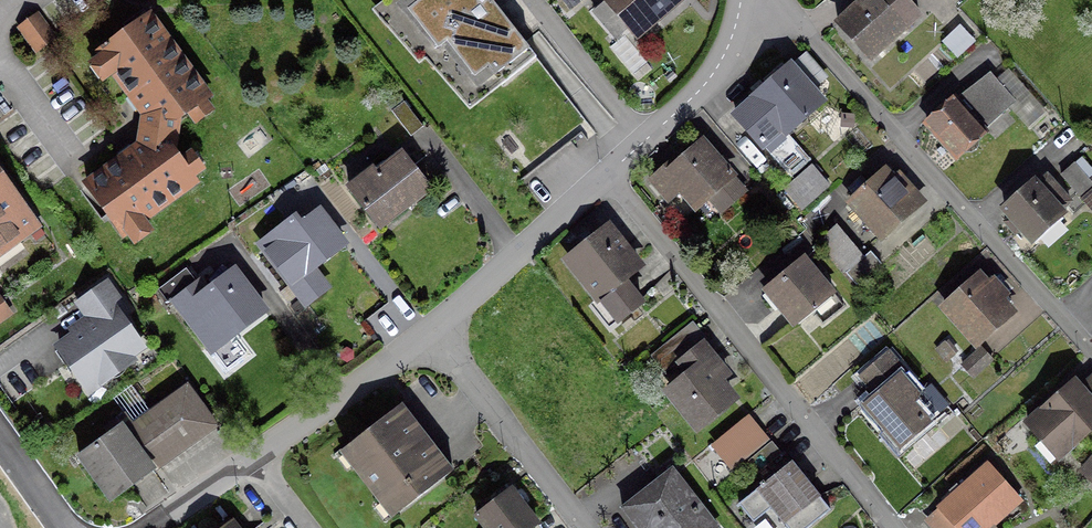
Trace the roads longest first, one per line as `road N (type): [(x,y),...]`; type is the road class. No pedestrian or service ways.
road 1 (residential): [(765,0),(804,29),(1091,351)]
road 2 (residential): [(603,179),(887,527)]
road 3 (residential): [(428,331),(141,527)]
road 4 (residential): [(428,331),(586,527)]
road 5 (residential): [(742,0),(726,52),(700,91),(603,179)]
road 6 (residential): [(603,179),(428,331)]

